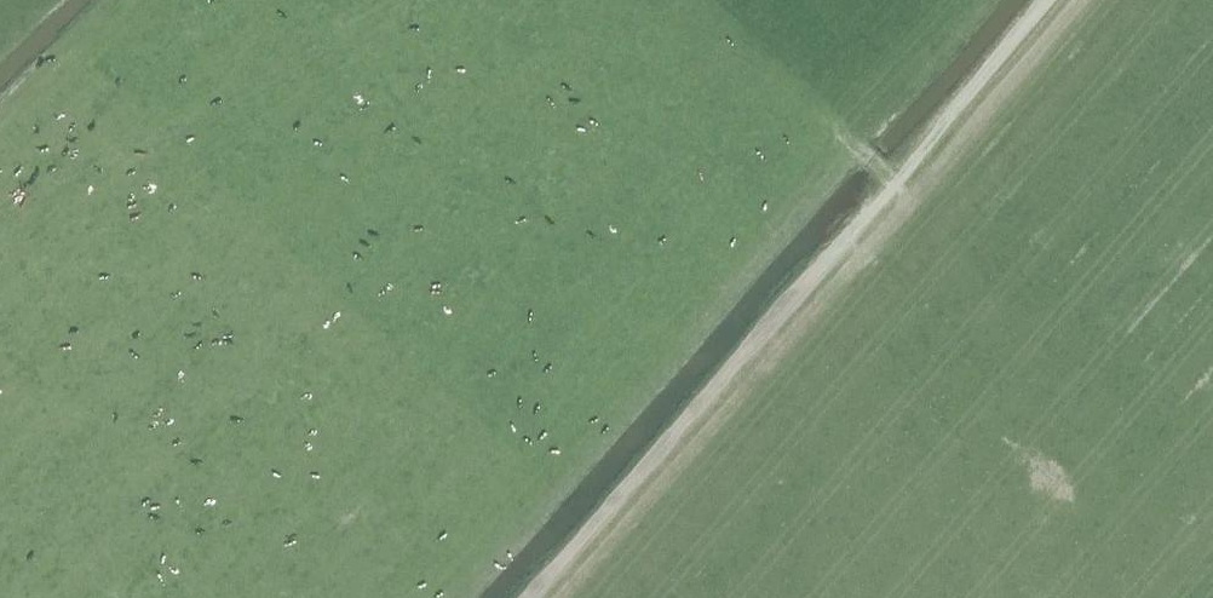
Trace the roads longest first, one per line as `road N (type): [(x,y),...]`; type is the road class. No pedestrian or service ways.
road 1 (track): [(528,597),(1050,0)]

